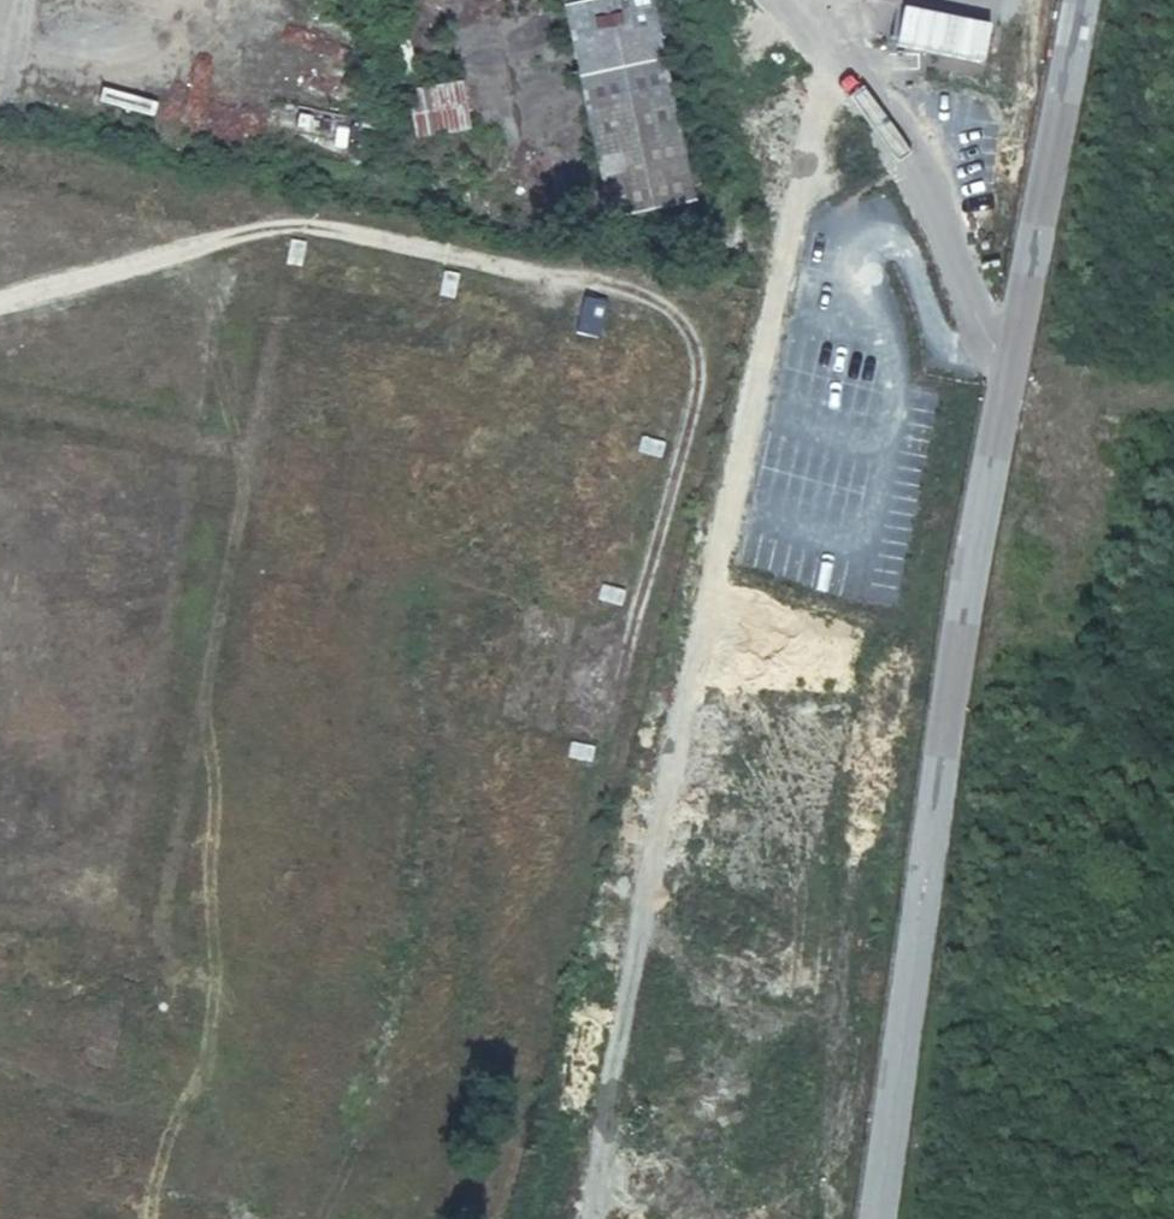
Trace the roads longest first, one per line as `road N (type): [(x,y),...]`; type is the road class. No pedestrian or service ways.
road 1 (unclassified): [(871,1218),(980,494),(1080,0)]

